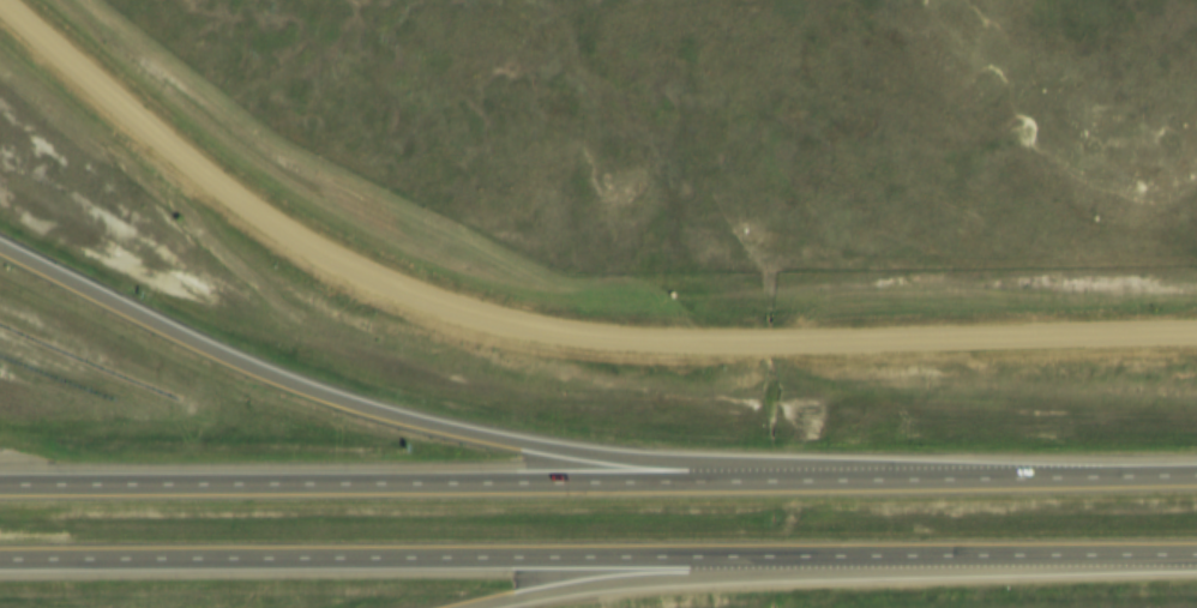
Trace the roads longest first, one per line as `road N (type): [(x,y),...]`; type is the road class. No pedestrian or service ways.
road 1 (residential): [(0,8),(290,236),(423,301),(495,323),(664,349),(822,351),(1196,333)]
road 2 (motorway): [(1196,473),(0,487)]
road 3 (motorway): [(0,564),(1196,560)]
road 4 (motorway): [(781,481),(422,427),(206,351),(0,250)]
road 5 (motorway): [(497,607),(1031,559)]

